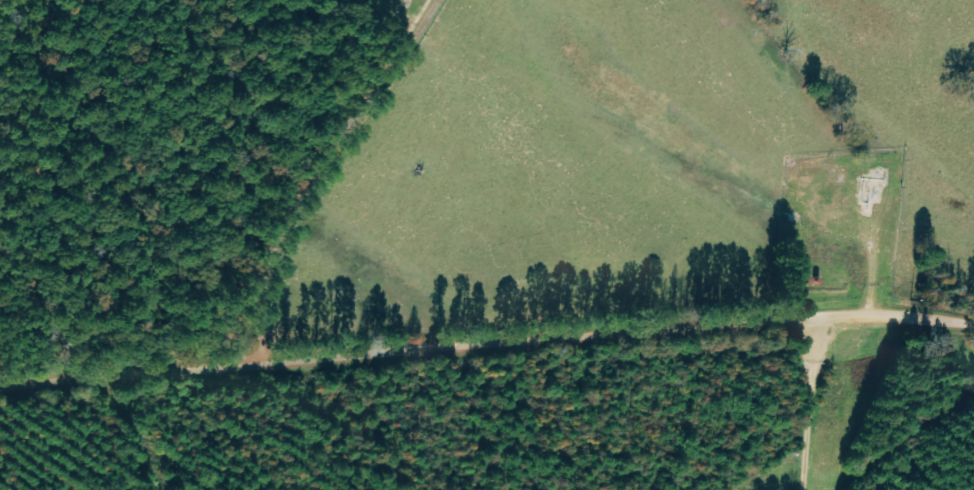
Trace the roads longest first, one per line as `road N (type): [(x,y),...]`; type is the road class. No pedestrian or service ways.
road 1 (residential): [(0,401),(298,375),(973,339)]
road 2 (residential): [(298,375),(303,289),(470,0)]

